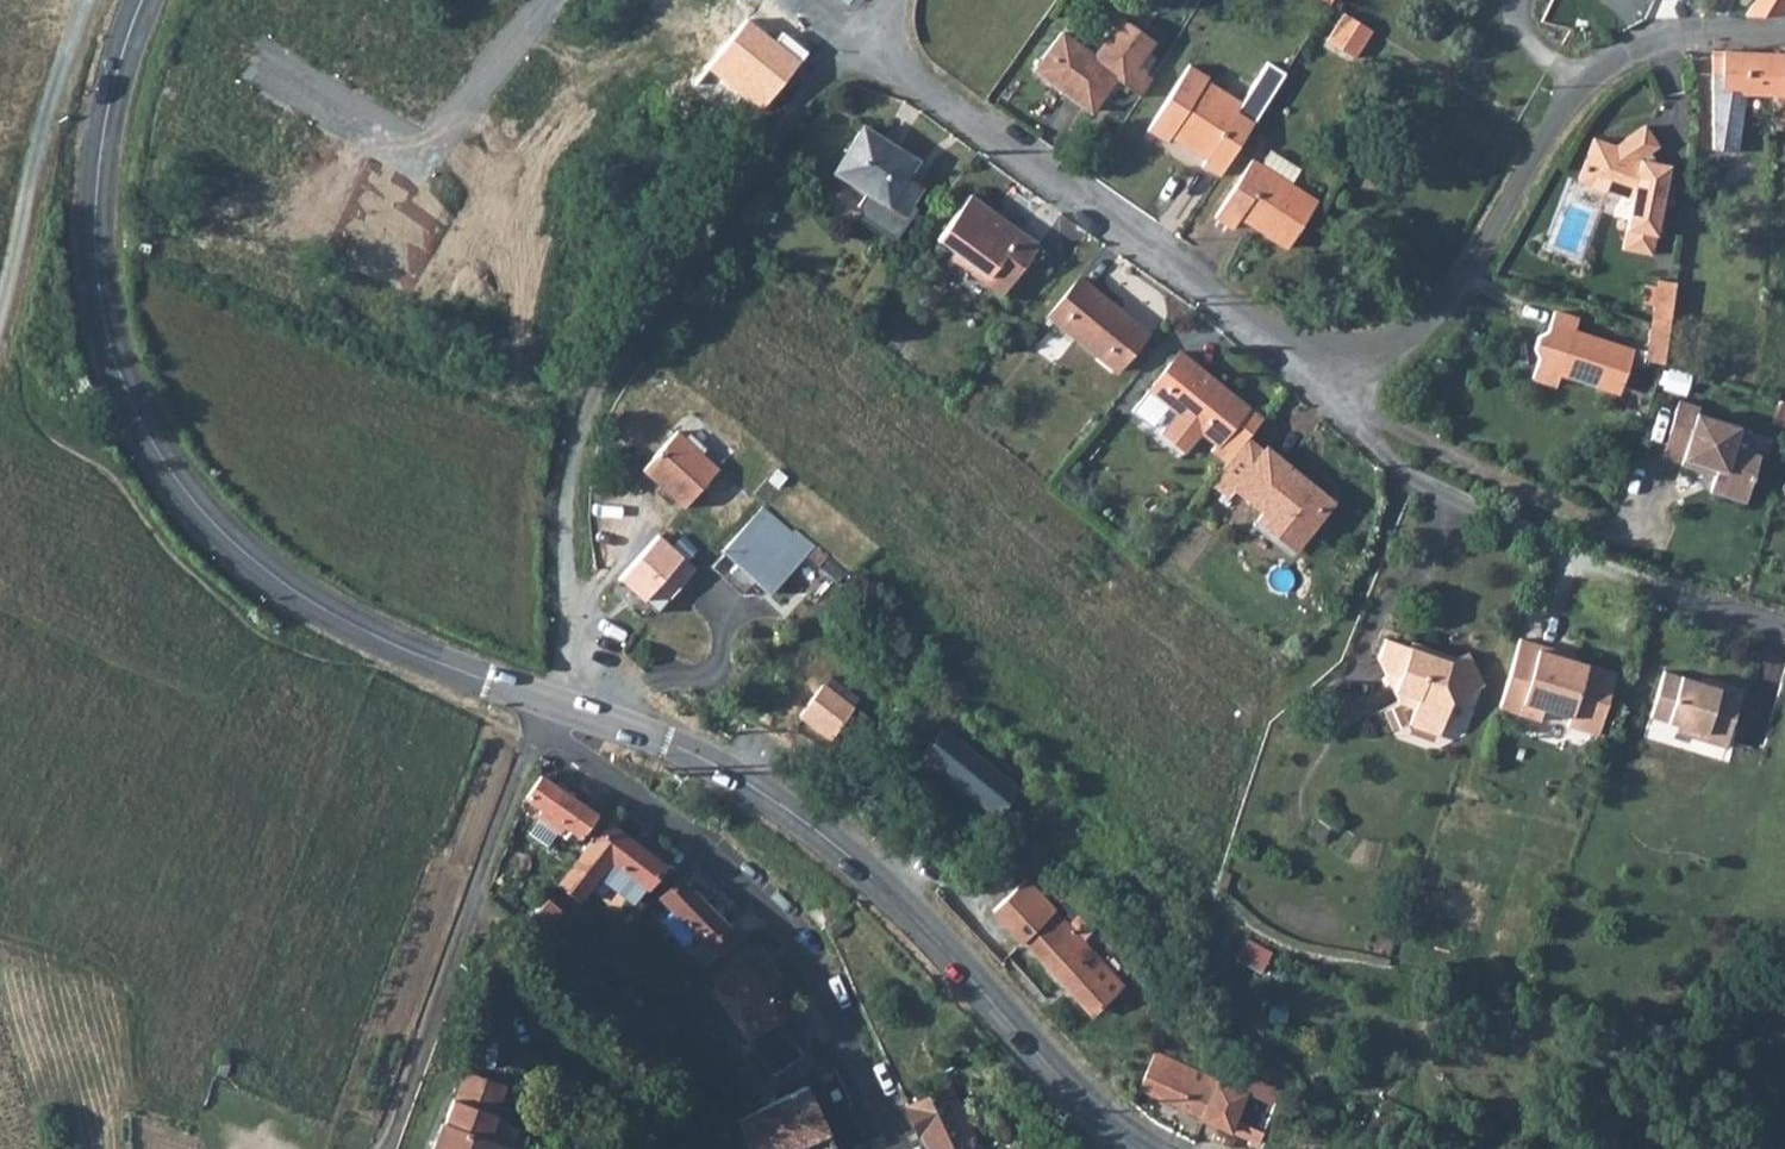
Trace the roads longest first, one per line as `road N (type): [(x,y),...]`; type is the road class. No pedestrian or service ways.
road 1 (tertiary): [(142,0),(104,106),(96,250),(119,375),(149,438),(186,496),(260,570),(352,627),(548,704)]
road 2 (track): [(565,709),(562,532),(573,449),(601,378),(888,0)]
road 3 (tertiary): [(548,704),(701,757),(817,831),(891,892),(1086,1102),(1151,1148)]
road 4 (residential): [(1317,354),(1357,362),(1409,355),(1449,319),(1587,73),(1659,44),(1781,36)]
road 5 (residential): [(548,704),(539,735),(566,744),(655,808),(790,936),(820,979),(904,1148)]
road 6 (residential): [(892,0),(889,31),(912,80),(1262,326),(1317,354)]
road 7 (residential): [(1784,625),(1575,560),(1421,483),(1371,444),(1330,396),(1317,354)]
road 8 (residential): [(263,62),(423,156),(544,0)]
road 9 (track): [(0,940),(96,966),(115,980),(128,1011),(133,1084),(149,1099),(262,1148)]
road 10 (track): [(104,106),(74,134),(29,217),(0,305)]
road 11 (unclassified): [(88,0),(64,65),(29,217)]

